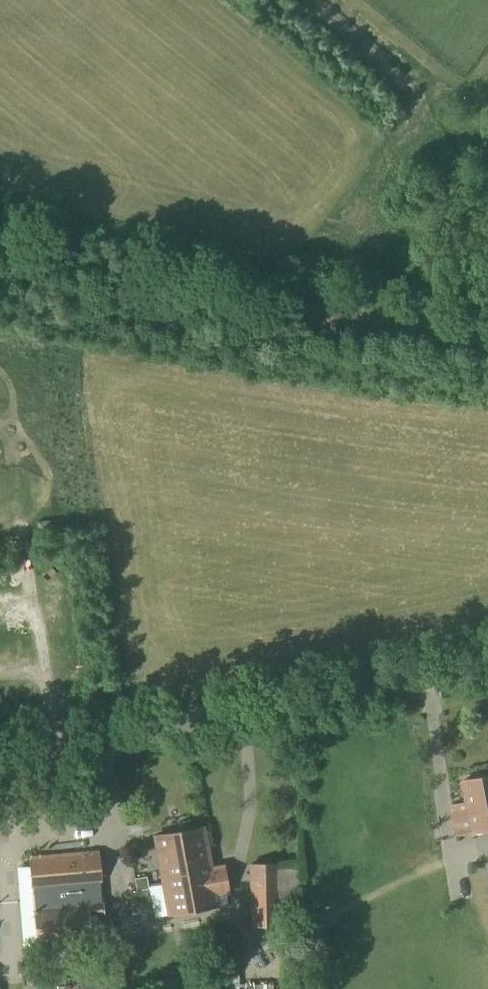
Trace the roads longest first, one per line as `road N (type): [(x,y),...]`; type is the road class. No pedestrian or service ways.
road 1 (secondary): [(0,758),(487,662)]

